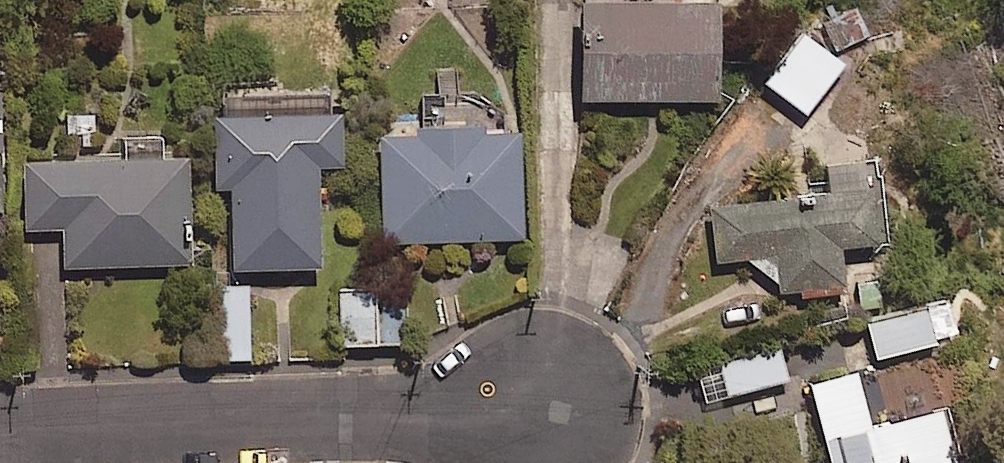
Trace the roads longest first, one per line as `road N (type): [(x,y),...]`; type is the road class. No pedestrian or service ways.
road 1 (residential): [(533,411),(0,430)]

